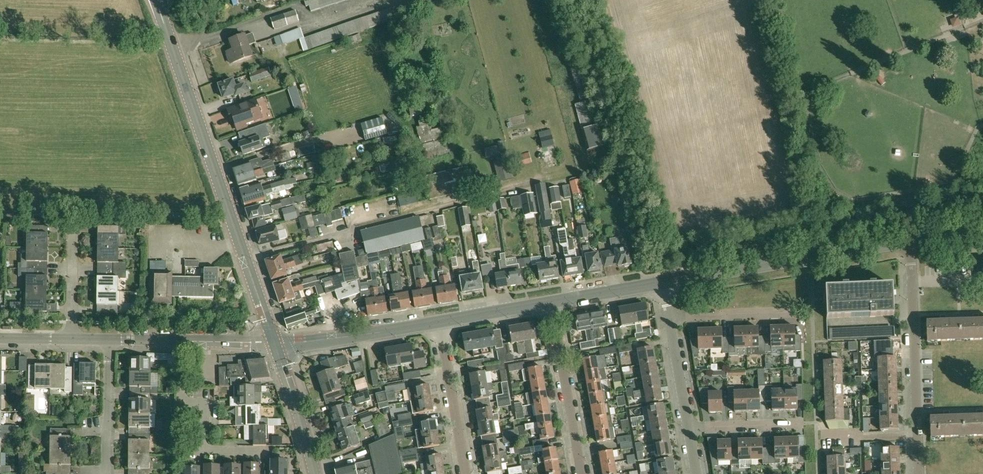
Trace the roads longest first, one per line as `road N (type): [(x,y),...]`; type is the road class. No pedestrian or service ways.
road 1 (secondary): [(274,343),(158,0)]
road 2 (track): [(246,260),(579,171)]
road 3 (tertiary): [(664,284),(910,242)]
road 4 (residential): [(920,473),(910,242)]
road 5 (residential): [(581,473),(551,303)]
road 6 (residential): [(464,473),(437,323)]
road 7 (secondary): [(315,473),(274,343)]
road 8 (residential): [(107,473),(111,341)]
road 9 (residential): [(670,316),(798,312)]

